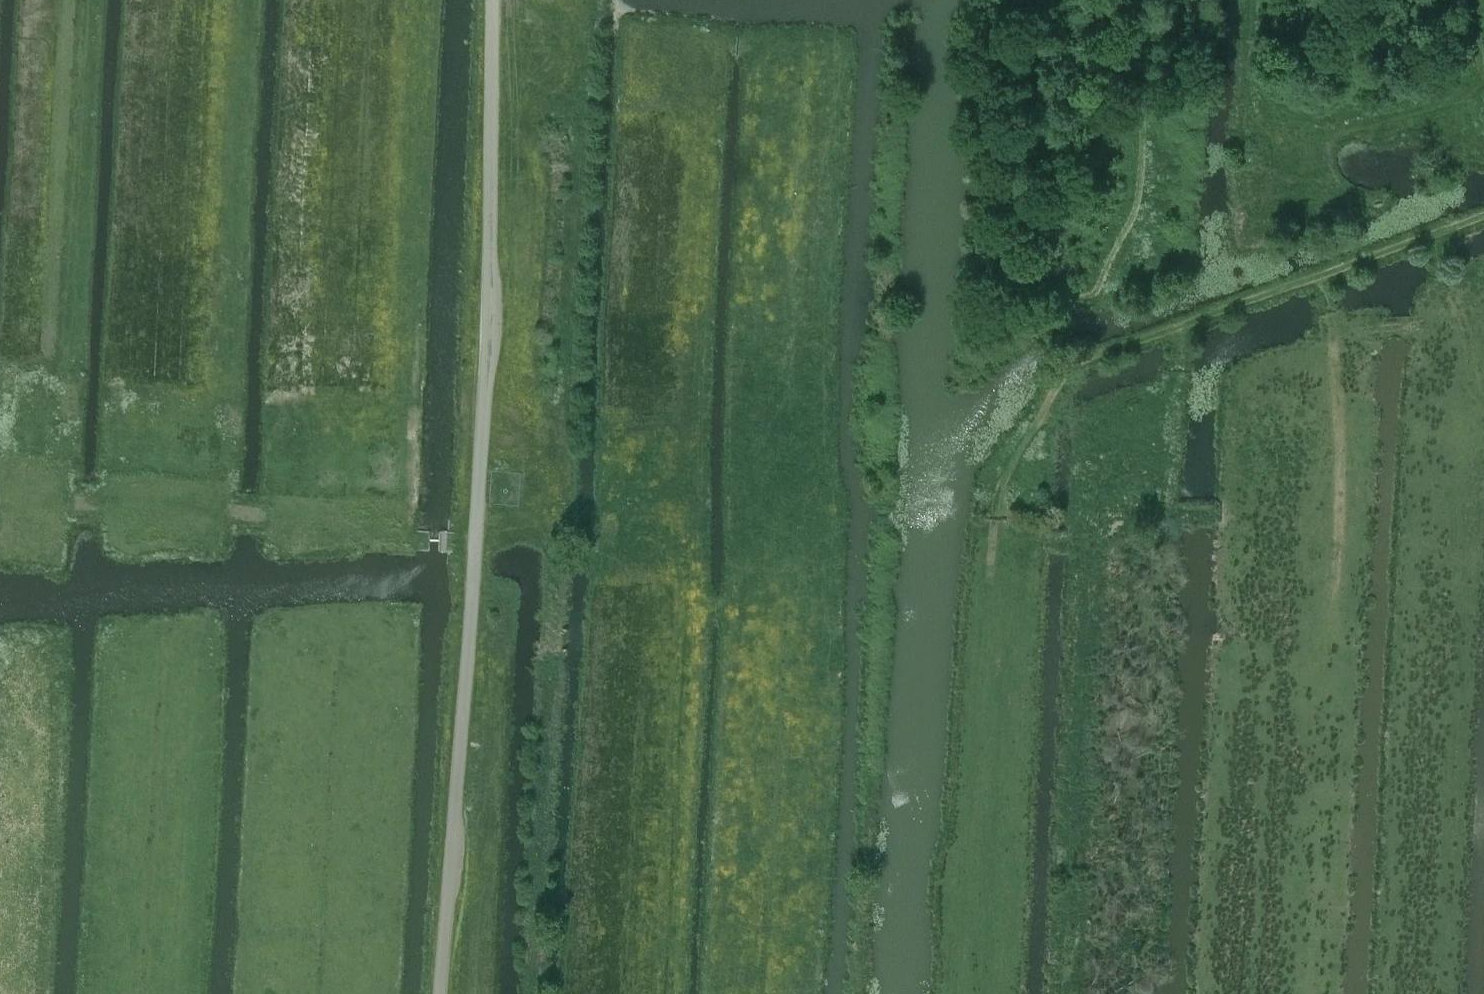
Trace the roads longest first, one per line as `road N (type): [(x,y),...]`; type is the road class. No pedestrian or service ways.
road 1 (track): [(973,993),(1000,498),(1051,395)]
road 2 (track): [(1483,206),(1093,350),(1051,395)]

